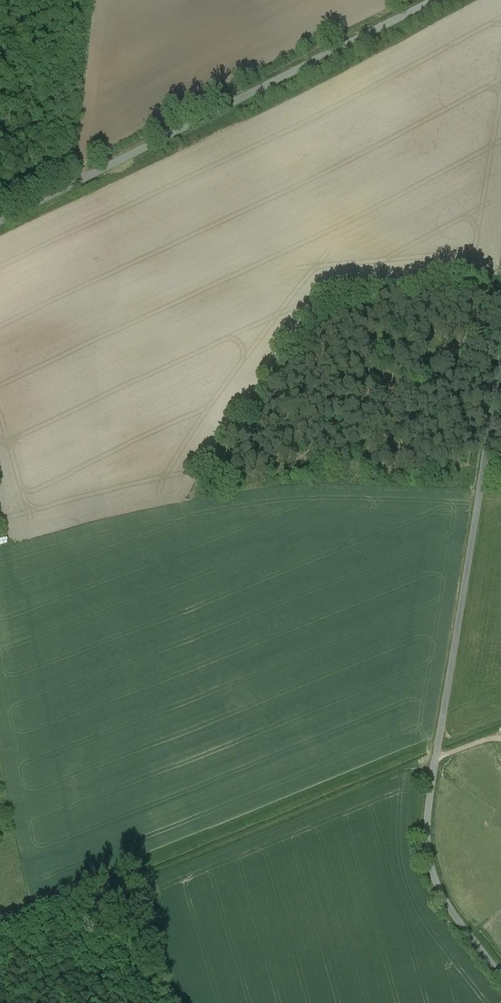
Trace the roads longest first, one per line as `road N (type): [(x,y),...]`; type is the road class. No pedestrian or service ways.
road 1 (residential): [(500,369),(427,824),(431,871),(449,910),(500,975)]
road 2 (residential): [(0,220),(435,0)]

